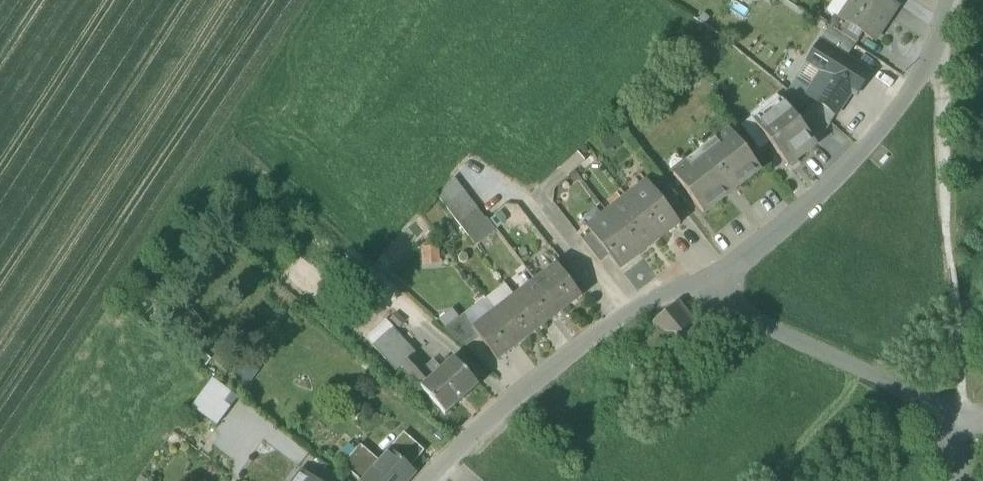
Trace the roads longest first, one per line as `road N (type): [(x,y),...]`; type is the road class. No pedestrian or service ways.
road 1 (residential): [(701,285),(792,220),(888,129),(941,35),(949,0)]
road 2 (residential): [(427,480),(465,439),(623,315),(701,285)]
road 3 (residential): [(957,428),(926,403),(701,285)]

